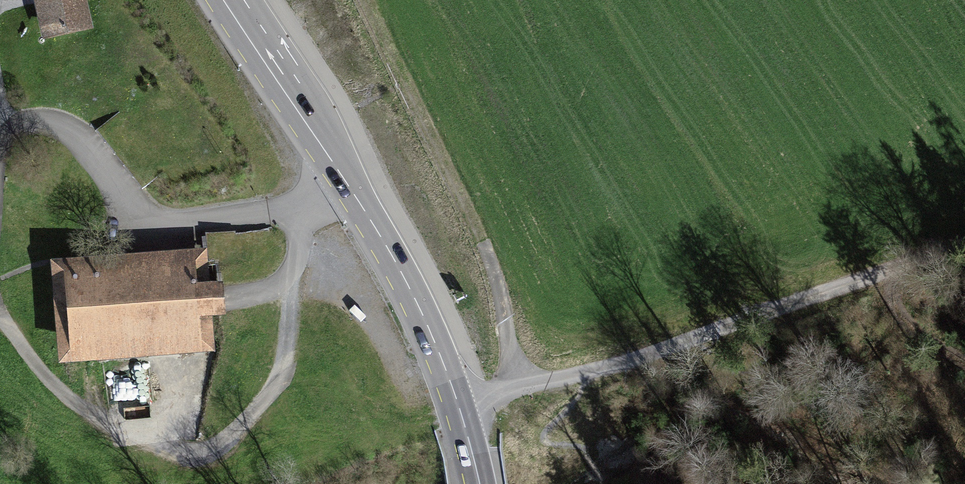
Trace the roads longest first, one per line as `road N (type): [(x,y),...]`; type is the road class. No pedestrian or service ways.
road 1 (secondary): [(479,483),(417,299),(231,0)]
road 2 (track): [(964,244),(602,367),(511,383)]
road 3 (track): [(511,383),(499,285),(370,0)]

